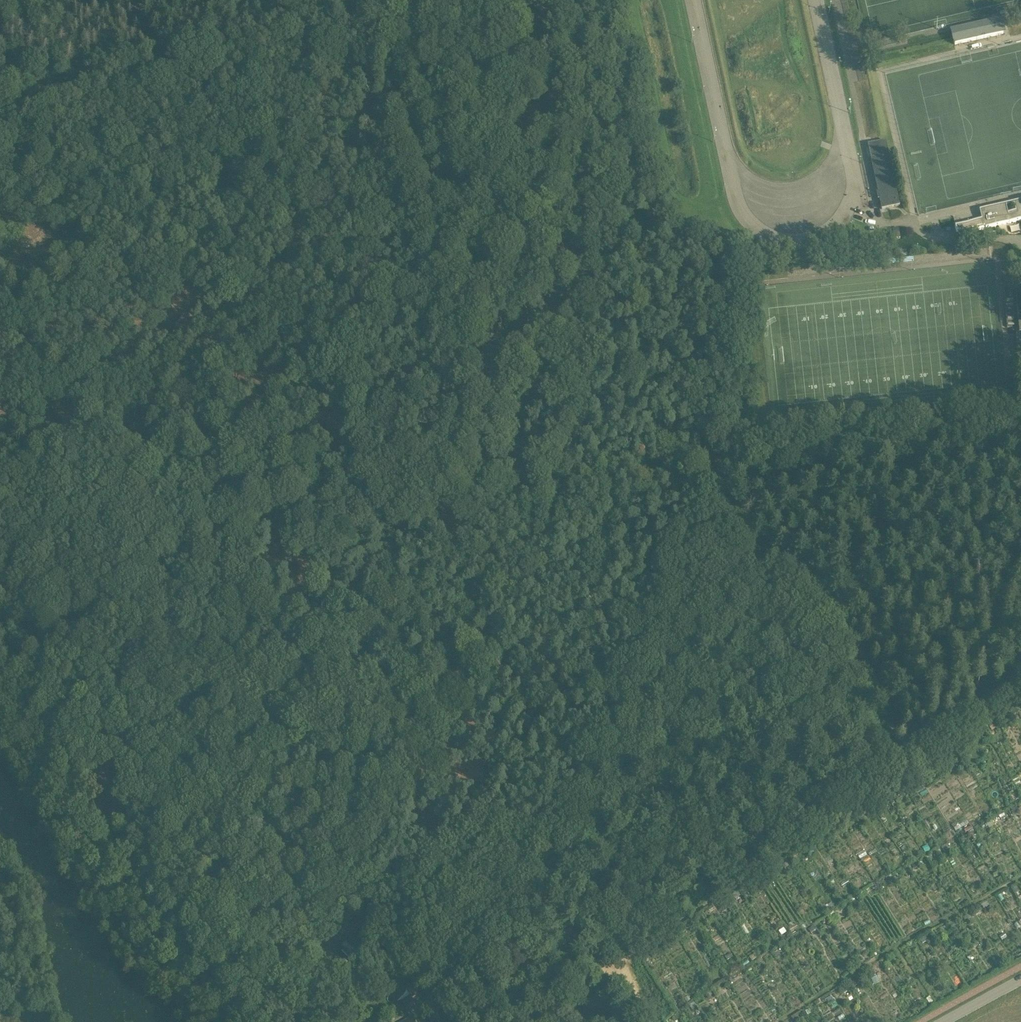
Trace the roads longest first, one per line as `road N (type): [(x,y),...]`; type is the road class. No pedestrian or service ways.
road 1 (track): [(887,772),(887,713),(869,679),(810,601),(699,508),(688,484),(685,306),(620,0)]
road 2 (track): [(398,66),(436,126),(515,200),(518,245),(472,291),(341,352),(307,380),(256,468),(241,566)]
road 3 (track): [(436,1020),(441,989),(519,905),(562,832),(719,462)]
road 4 (track): [(241,566),(262,599),(354,637),(369,672),(353,703),(262,773),(218,823),(232,940),(263,1003),(264,1021)]
road 5 (track): [(689,465),(565,480),(508,469),(245,576)]
road 6 (track): [(0,94),(127,74),(283,31),(353,42),(398,66)]
road 7 (track): [(0,729),(91,882),(159,976),(205,1021)]
road 8 (track): [(608,972),(856,804),(887,772)]
road 9 (track): [(689,465),(1020,427)]
road 10 (track): [(0,659),(66,773),(119,844),(165,855),(216,828)]
road 11 (track): [(1020,877),(778,1021)]
road 12 (track): [(198,560),(108,507),(34,489),(0,471)]
road 13 (track): [(1020,691),(887,772)]

